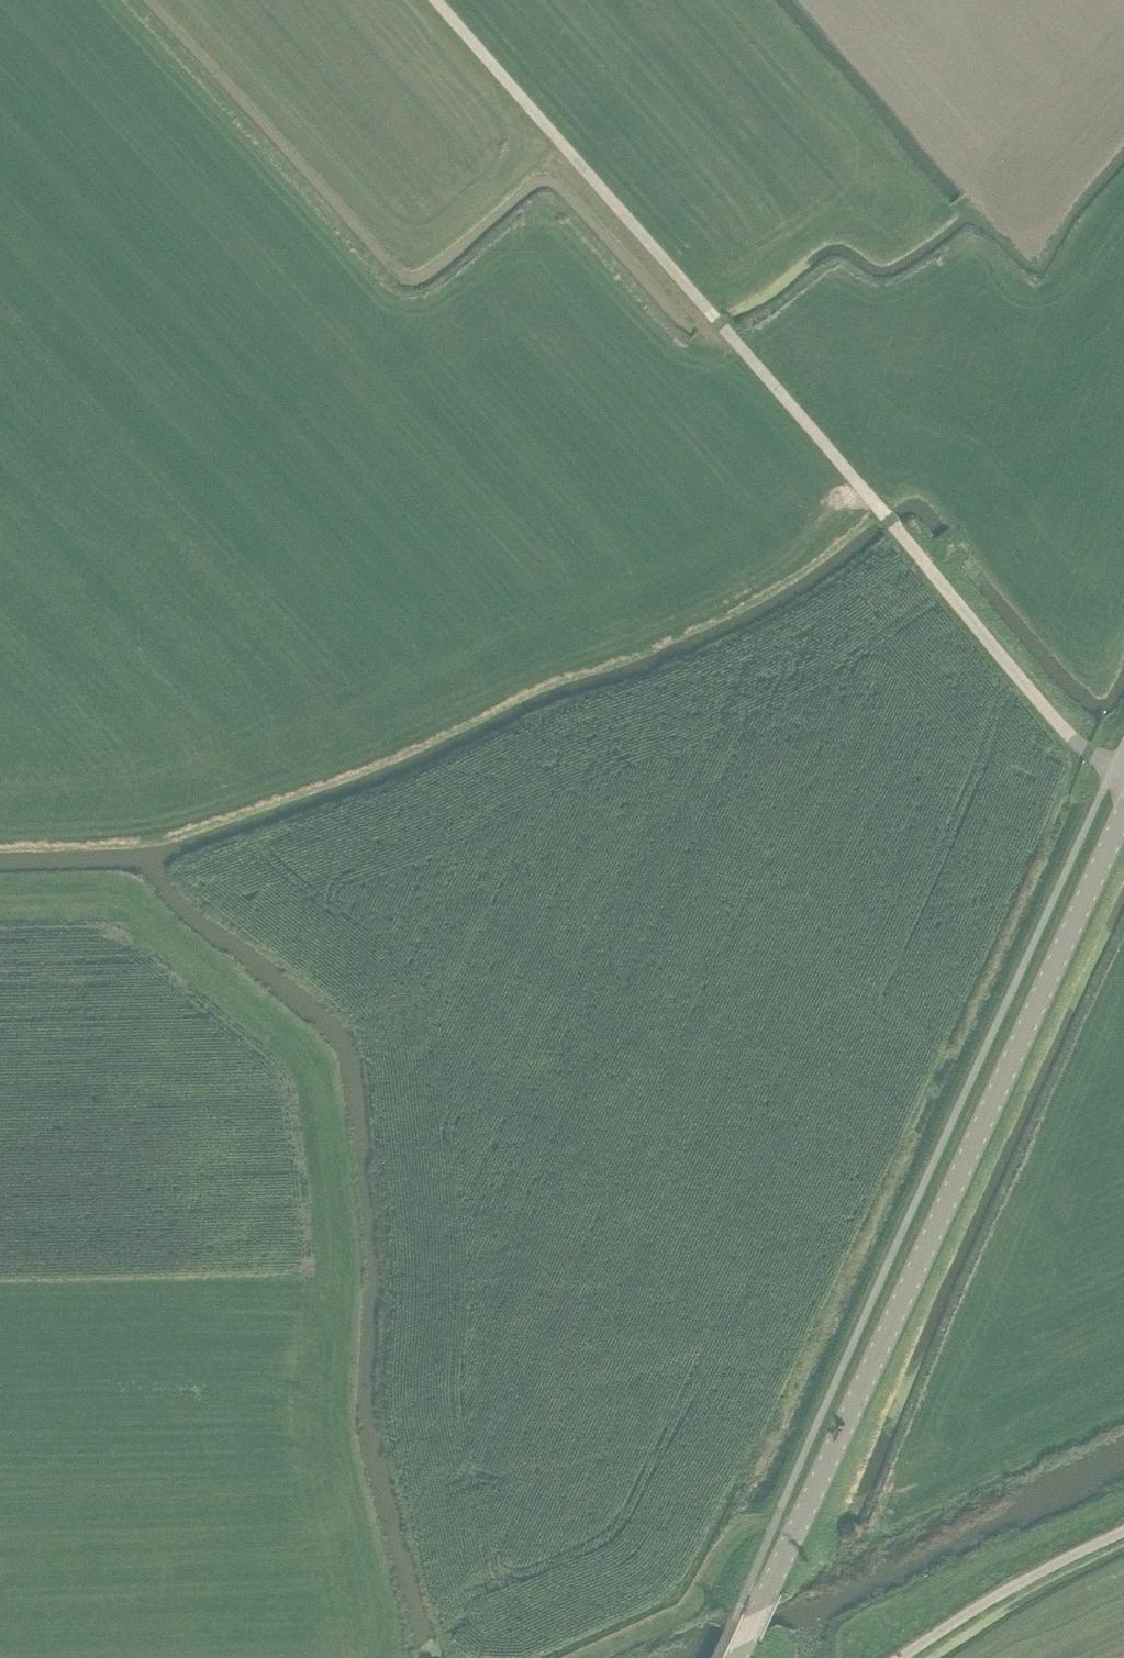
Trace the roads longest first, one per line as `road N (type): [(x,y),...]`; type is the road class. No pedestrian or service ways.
road 1 (tertiary): [(742,1657),(1123,816)]
road 2 (track): [(795,1538),(773,1529),(735,1534),(687,1611),(588,1657)]

